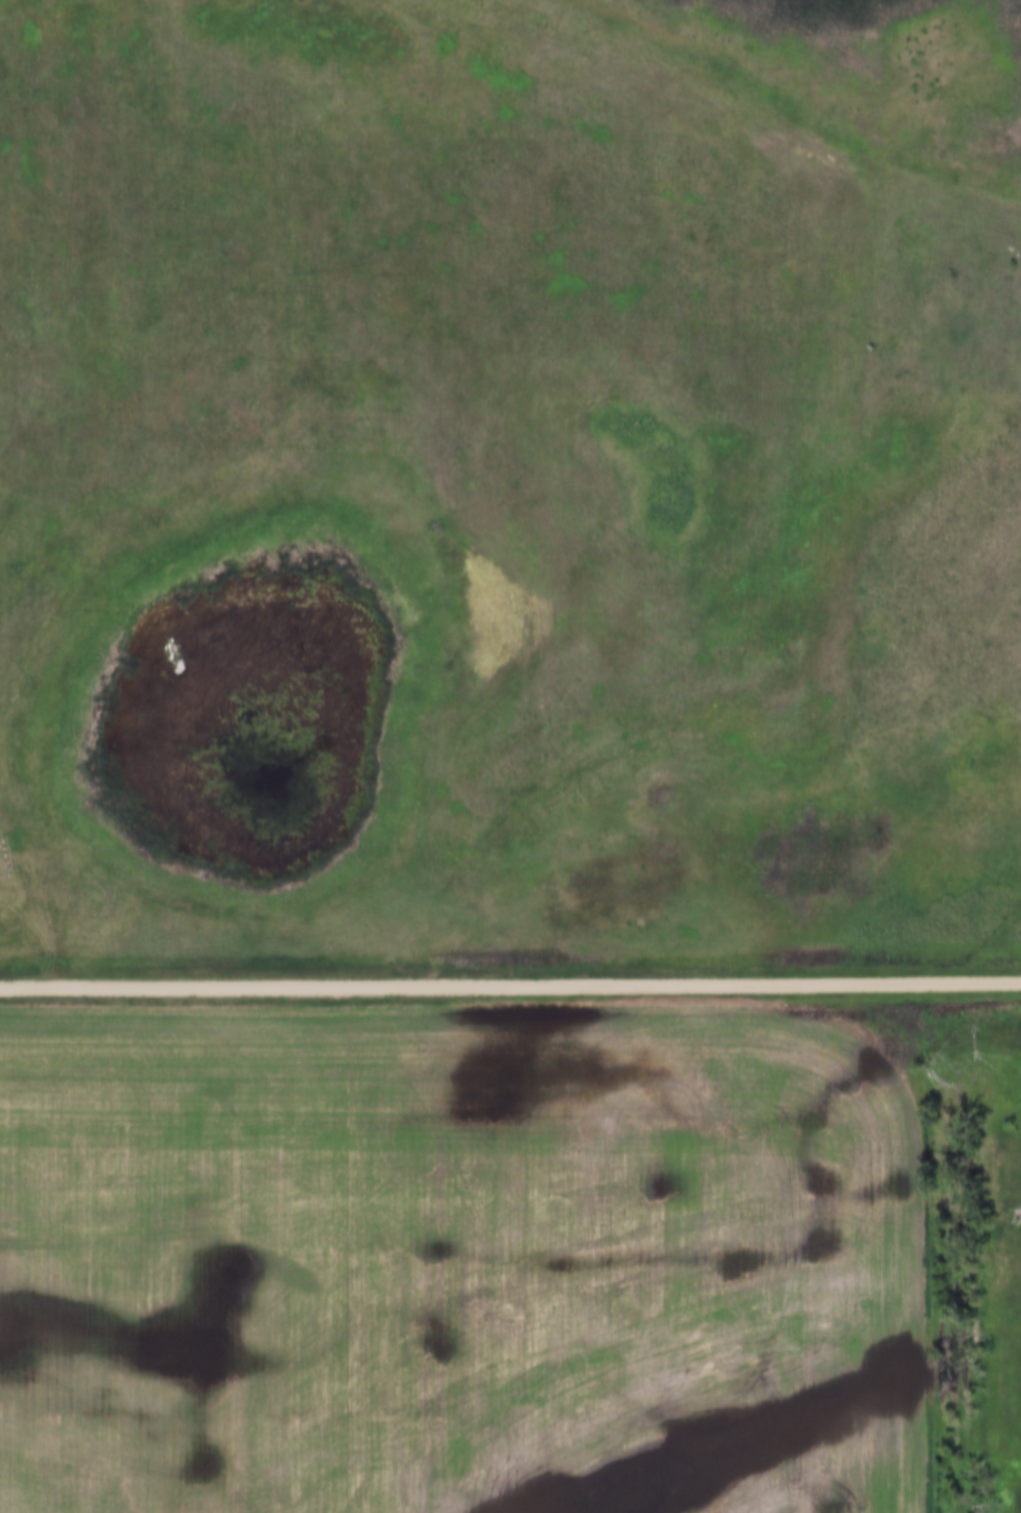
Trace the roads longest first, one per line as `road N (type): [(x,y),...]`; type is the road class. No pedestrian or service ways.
road 1 (residential): [(1020,983),(0,982)]

